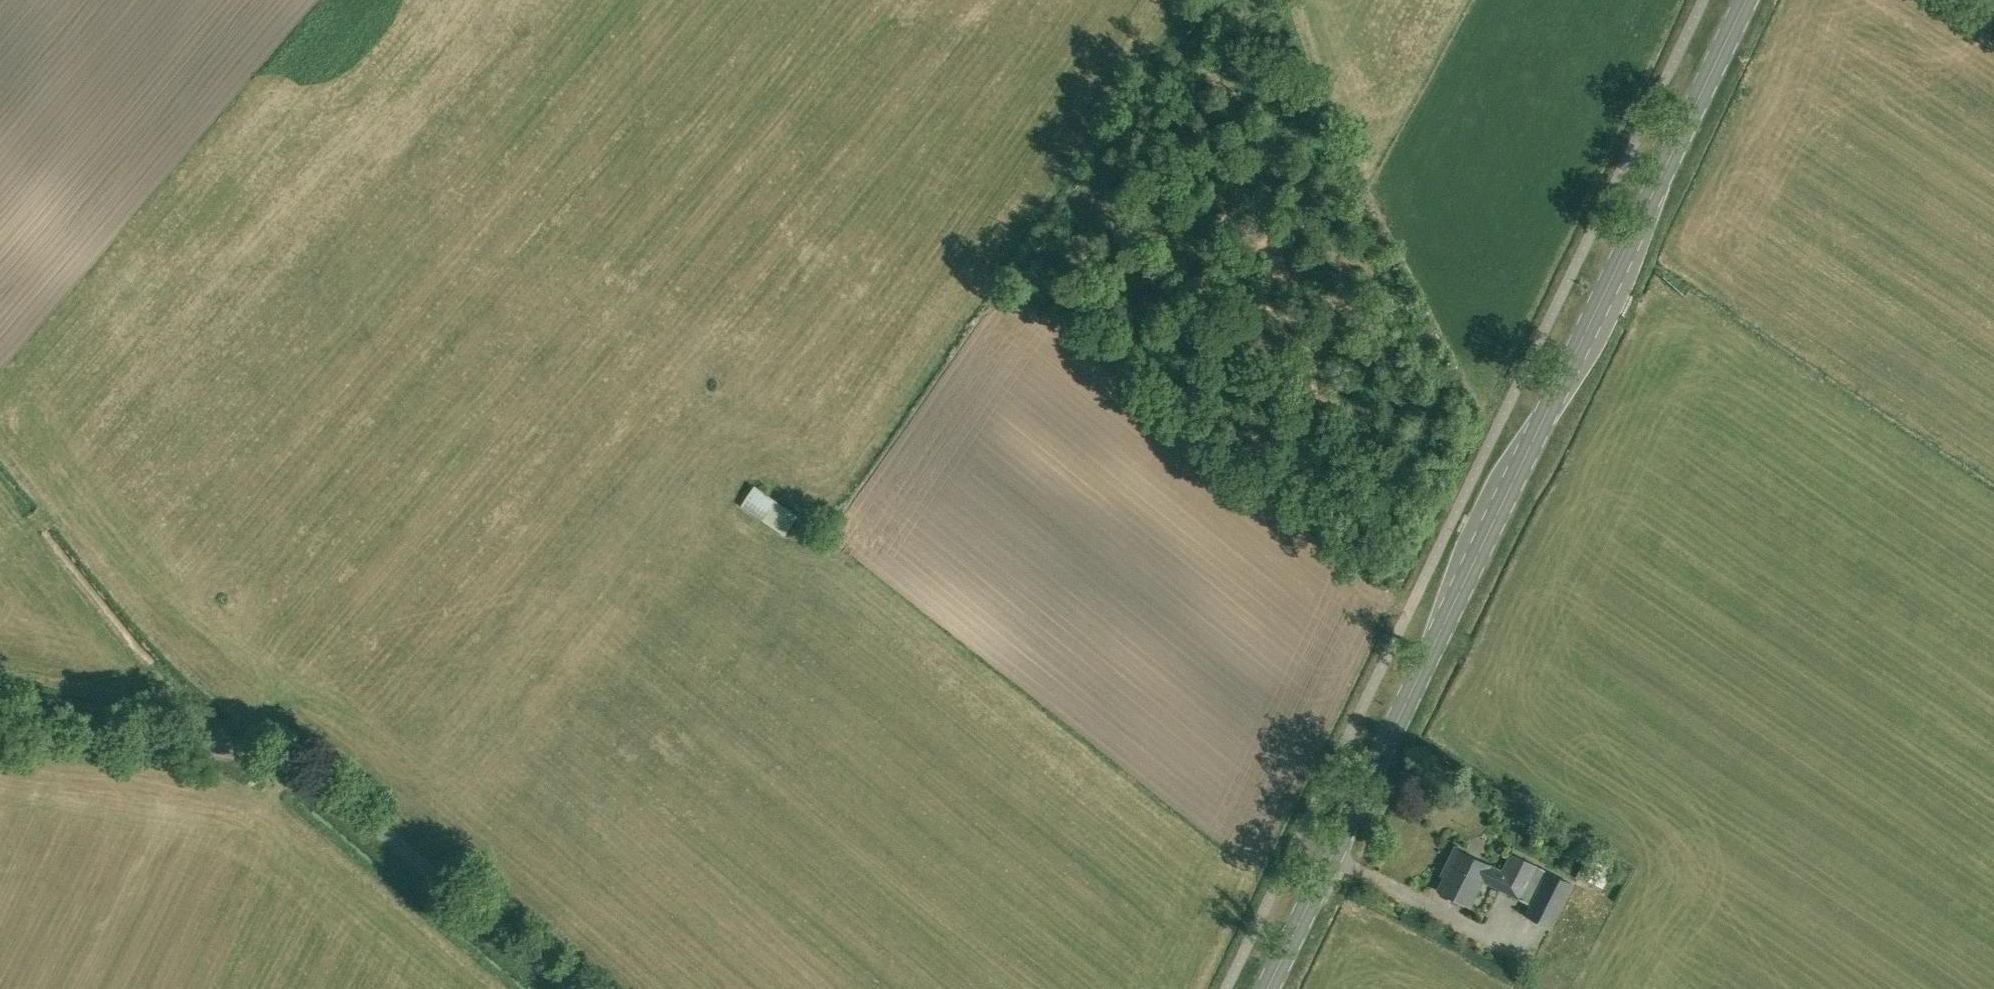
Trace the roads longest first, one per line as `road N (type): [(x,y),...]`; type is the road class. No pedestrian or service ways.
road 1 (secondary): [(1266,988),(1747,0)]
road 2 (unclassified): [(567,988),(259,744),(0,697)]

